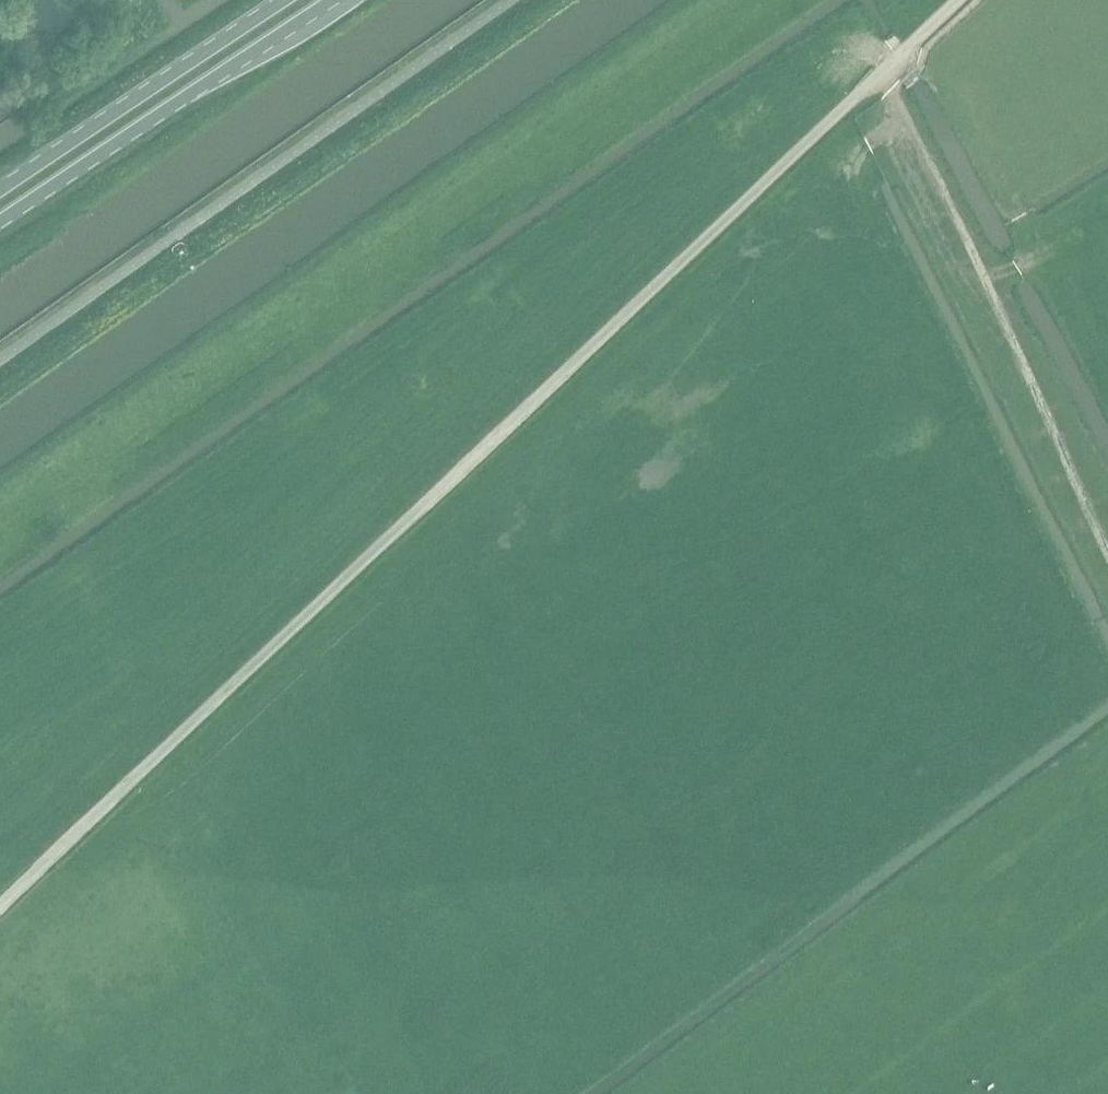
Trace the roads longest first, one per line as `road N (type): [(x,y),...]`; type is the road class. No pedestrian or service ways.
road 1 (track): [(1107,544),(890,72)]
road 2 (primary): [(0,224),(331,0)]
road 3 (primary): [(285,0),(0,192)]

